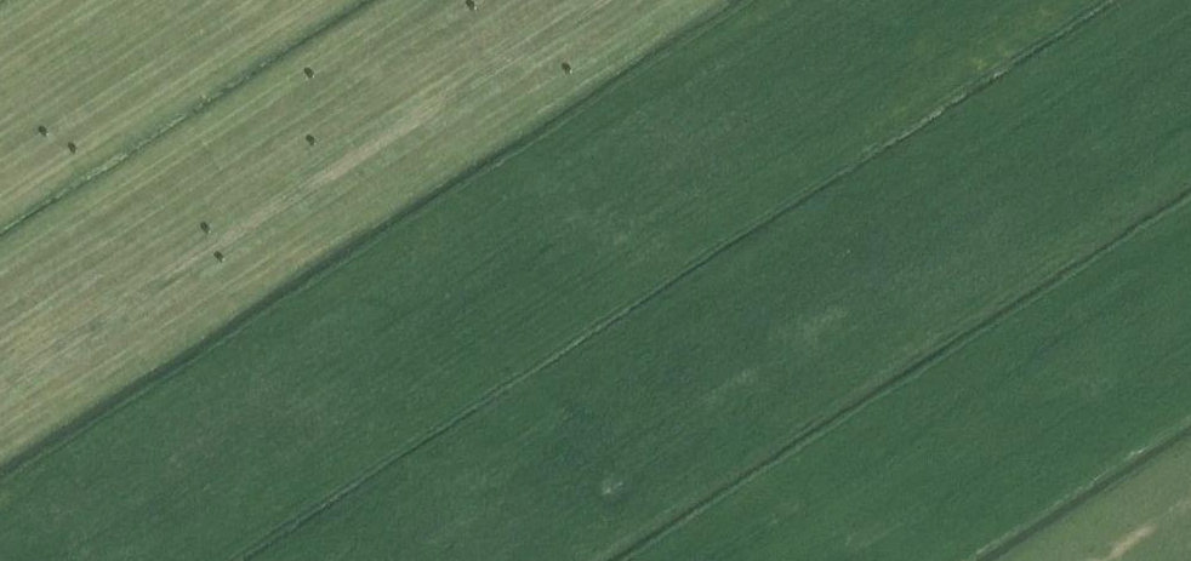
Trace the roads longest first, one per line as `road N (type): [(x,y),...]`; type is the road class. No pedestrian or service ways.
road 1 (track): [(0,381),(588,0)]

